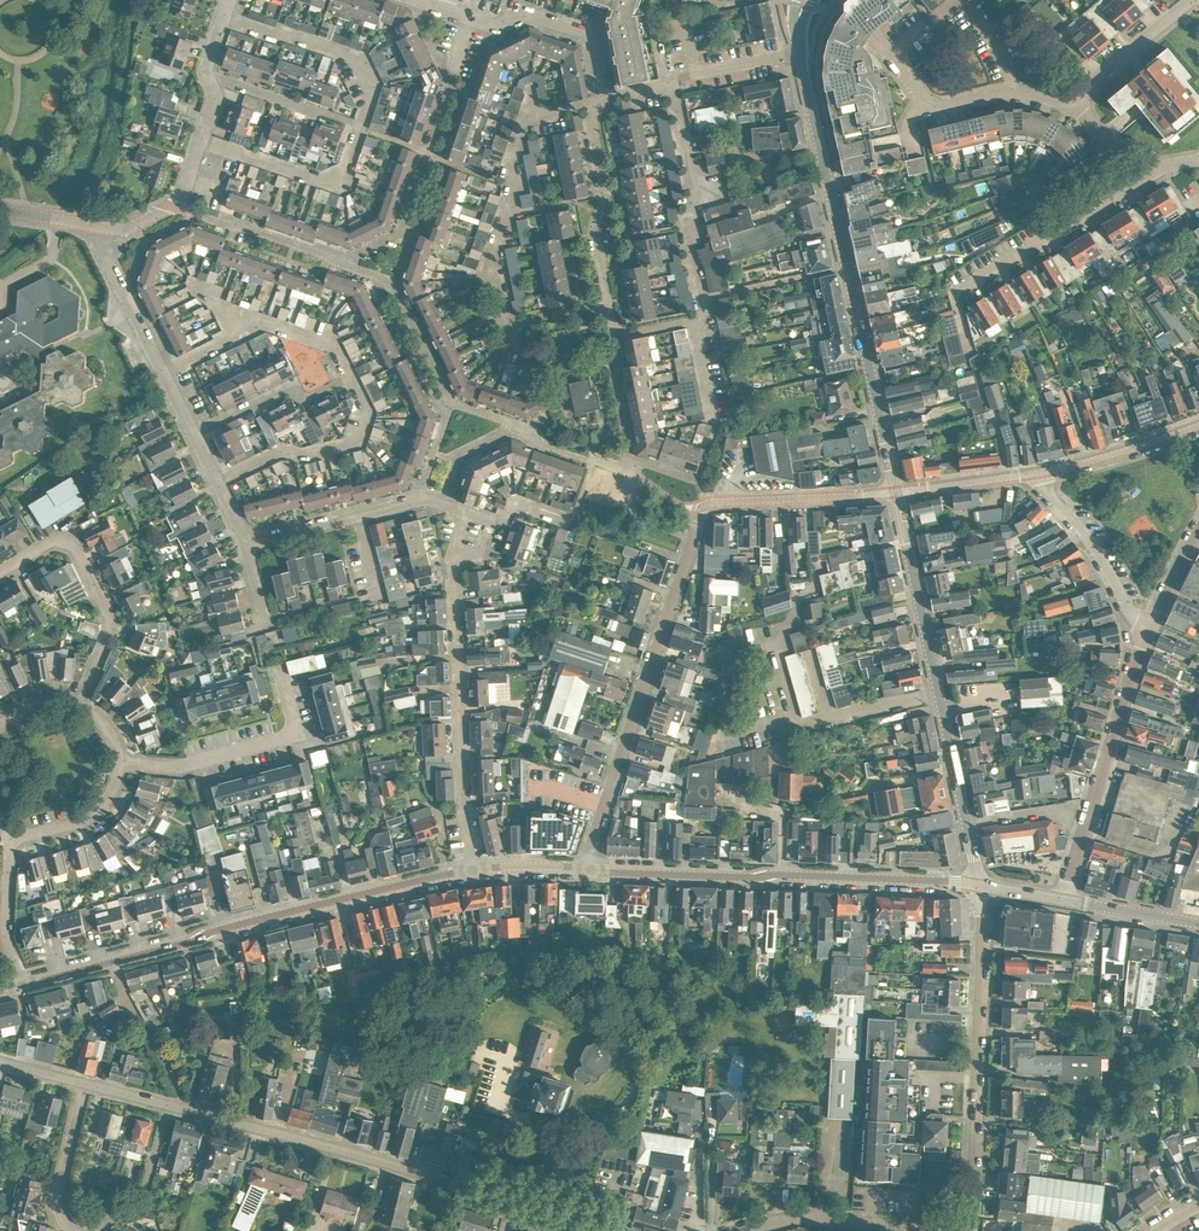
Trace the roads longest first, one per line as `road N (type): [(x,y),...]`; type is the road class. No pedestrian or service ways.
road 1 (residential): [(22,985),(470,871)]
road 2 (tertiary): [(897,493),(799,52)]
road 3 (residential): [(514,1200),(84,1083)]
road 4 (residential): [(981,886),(587,867)]
road 5 (residential): [(587,867),(699,507)]
road 6 (residential): [(981,886),(968,1230)]
road 7 (residential): [(470,871),(455,551)]
road 8 (residential): [(1149,628),(1063,901)]
road 9 (residential): [(81,707),(113,633),(77,548),(51,539),(0,570)]
road 10 (residential): [(694,322),(703,299),(686,227),(693,195),(671,85)]
road 11 (residential): [(1161,167),(956,292)]
road 12 (residential): [(938,692),(799,729),(778,643)]
road 13 (residential): [(117,763),(181,767),(285,739),(293,721),(283,684)]
road 14 (residential): [(217,483),(284,449),(303,455),(358,444),(369,410),(352,377)]
road 15 (residential): [(360,129),(373,93),(358,63),(223,17)]
road 16 (residential): [(507,326),(489,271),(527,121)]
road 17 (tertiary): [(938,692),(897,493)]
road 18 (residential): [(607,306),(593,229),(604,198),(588,109)]
road 19 (tertiary): [(981,886),(938,692)]
road 20 (residential): [(897,493),(699,507)]
road 21 (residential): [(202,138),(331,180),(344,175),(360,129)]
road 22 (residential): [(1040,472),(1135,622),(1149,628)]
road 23 (residential): [(603,97),(594,38),(527,15),(498,26),(470,17)]
road 24 (residential): [(193,435),(294,387),(301,401),(352,377)]
road 25 (residential): [(342,261),(171,206)]
road 26 (residential): [(163,374),(90,225)]
road 27 (residential): [(1198,425),(1040,472)]
road 28 (residential): [(1190,0),(1088,83),(1072,107)]
road 29 (residential): [(360,129),(210,74)]
road 30 (residential): [(896,1230),(805,1217),(743,1230)]
road 31 (residential): [(71,1230),(58,1193),(84,1083)]
road 32 (residential): [(22,985),(3,937),(12,840)]
road 33 (residential): [(1072,107),(1027,94),(926,104)]
road 34 (residential): [(897,493),(1040,472)]
road 35 (residential): [(12,840),(91,815),(112,790),(117,763)]
road 36 (tertiary): [(1198,923),(1063,901)]
road 37 (residential): [(393,287),(413,237),(399,232),(342,261)]
road 38 (residential): [(671,85),(799,52)]
road 39 (residential): [(926,104),(847,0)]
road 40 (residential): [(451,403),(393,287)]

